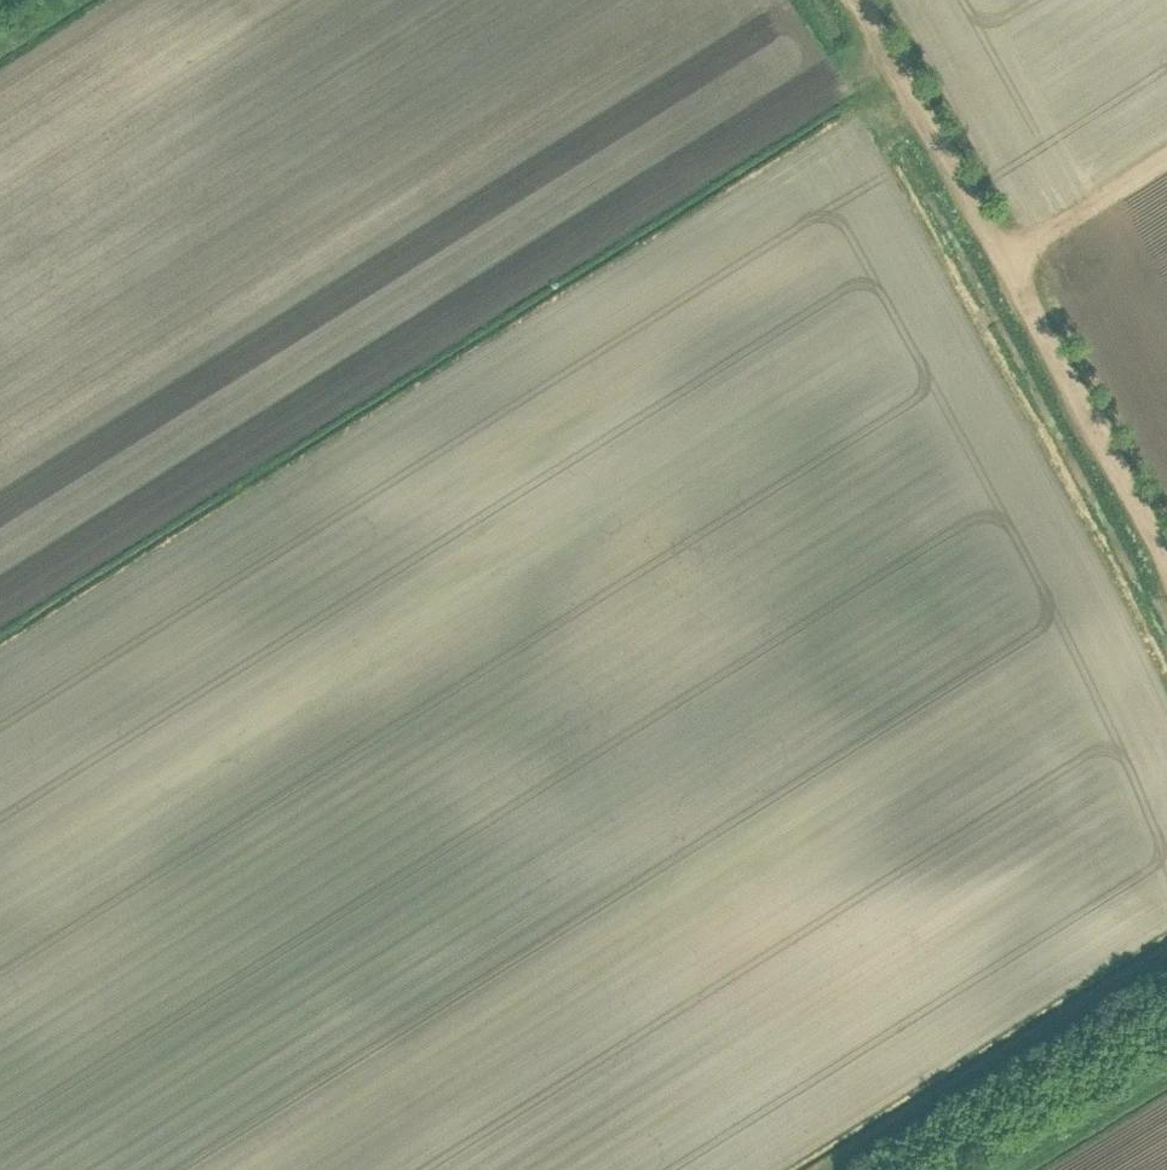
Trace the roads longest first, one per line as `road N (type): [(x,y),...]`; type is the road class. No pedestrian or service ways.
road 1 (track): [(1166,567),(853,0)]

